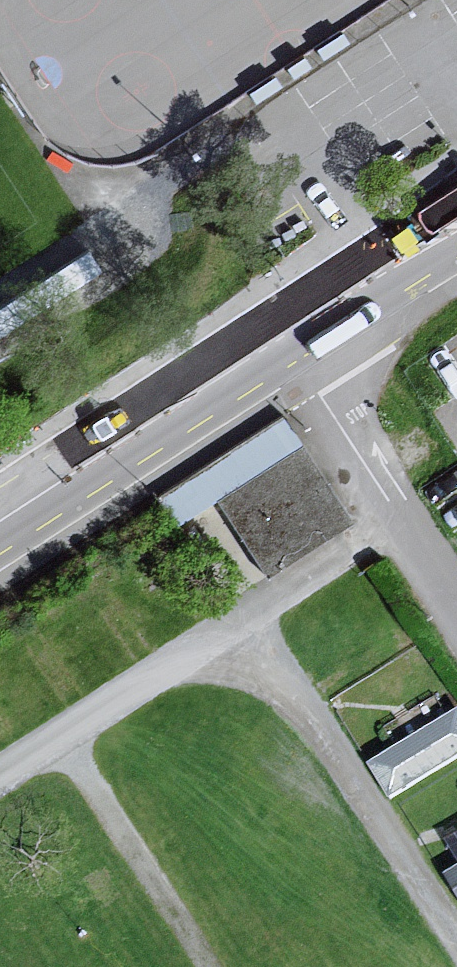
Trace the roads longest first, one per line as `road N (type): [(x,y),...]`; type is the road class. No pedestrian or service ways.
road 1 (track): [(0,789),(198,657),(280,673),(456,949)]
road 2 (tertiary): [(280,339),(0,521)]
road 3 (residential): [(280,339),(456,610)]
road 4 (track): [(64,748),(208,966)]
road 5 (tertiary): [(456,224),(280,339)]

